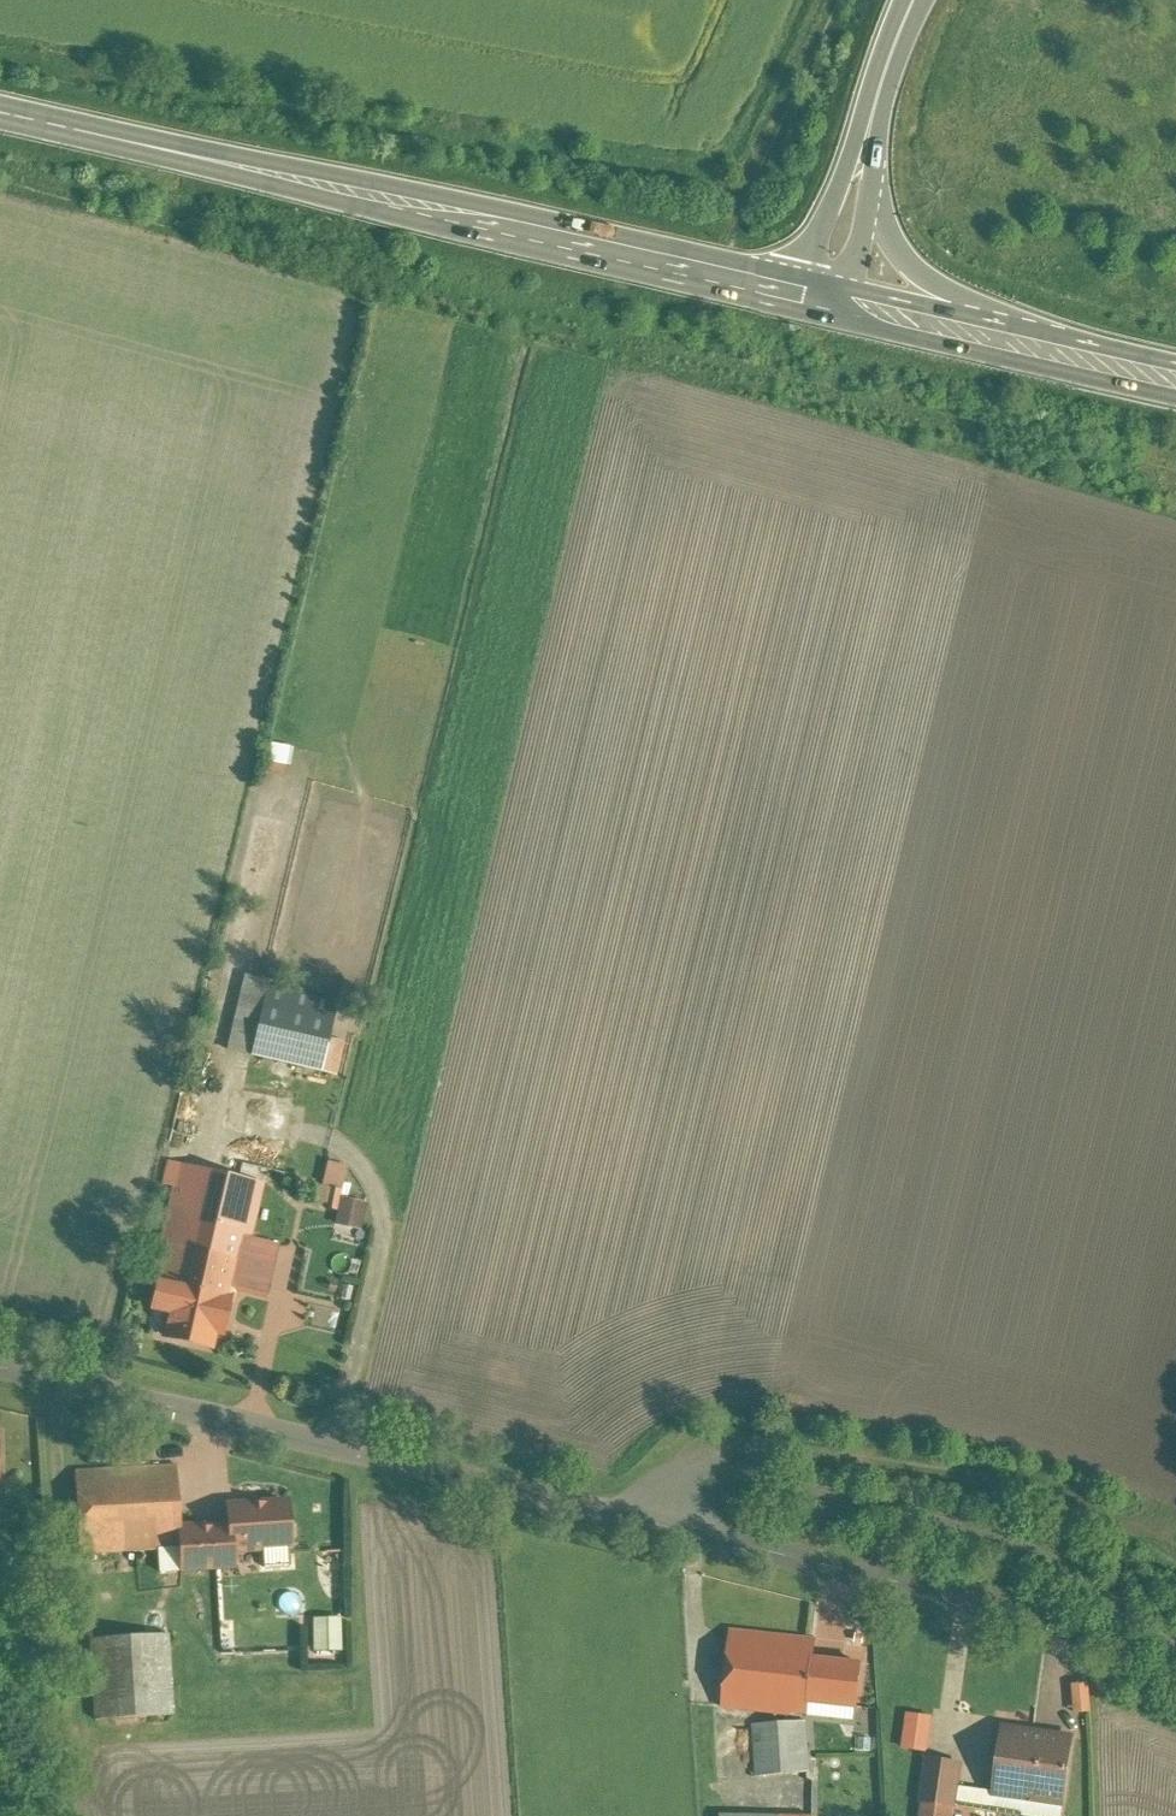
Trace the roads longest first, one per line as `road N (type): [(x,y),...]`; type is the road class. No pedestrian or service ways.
road 1 (unclassified): [(0,1364),(613,1504),(1032,1610)]
road 2 (secondary): [(808,300),(0,116)]
road 3 (motorway): [(910,0),(808,300)]
road 4 (motorway): [(1064,360),(917,272),(887,216),(883,159)]
road 5 (secondary): [(1064,360),(855,309)]
road 6 (motorway): [(883,159),(890,106),(932,0)]
road 7 (motorway): [(855,309),(883,159)]

